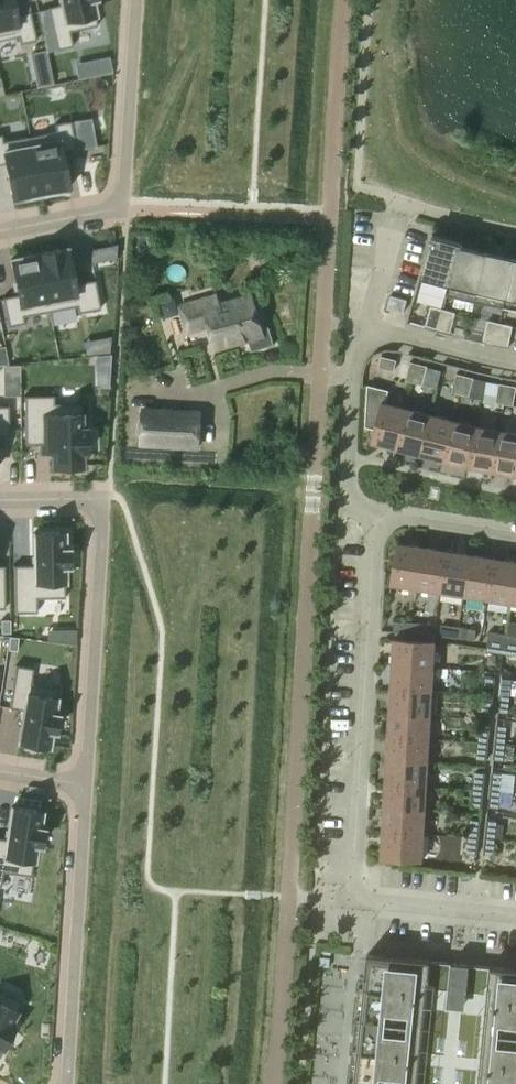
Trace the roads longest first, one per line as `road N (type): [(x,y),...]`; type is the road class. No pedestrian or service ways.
road 1 (residential): [(375,518),(352,902)]
road 2 (residential): [(131,0),(111,207),(0,232)]
road 3 (residential): [(63,1083),(86,785)]
road 4 (residential): [(86,785),(104,493)]
road 5 (residential): [(367,329),(356,377),(349,515)]
road 6 (residential): [(515,915),(352,902)]
road 7 (residential): [(515,361),(367,329)]
road 8 (residential): [(515,537),(375,518)]
road 9 (residential): [(406,202),(367,329)]

